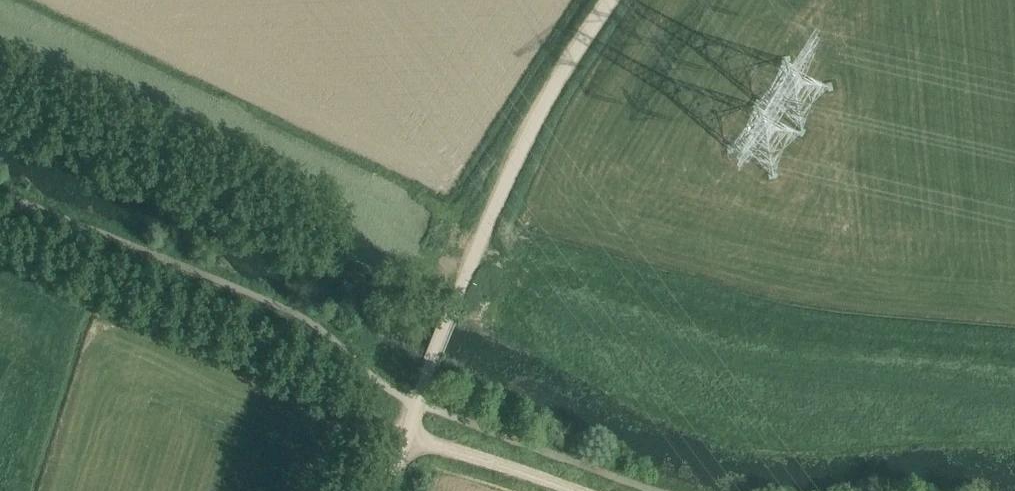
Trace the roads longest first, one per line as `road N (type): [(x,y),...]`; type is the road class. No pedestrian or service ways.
road 1 (unclassified): [(389,490),(494,209),(546,101),(613,0)]
road 2 (track): [(406,439),(516,465),(582,490)]

